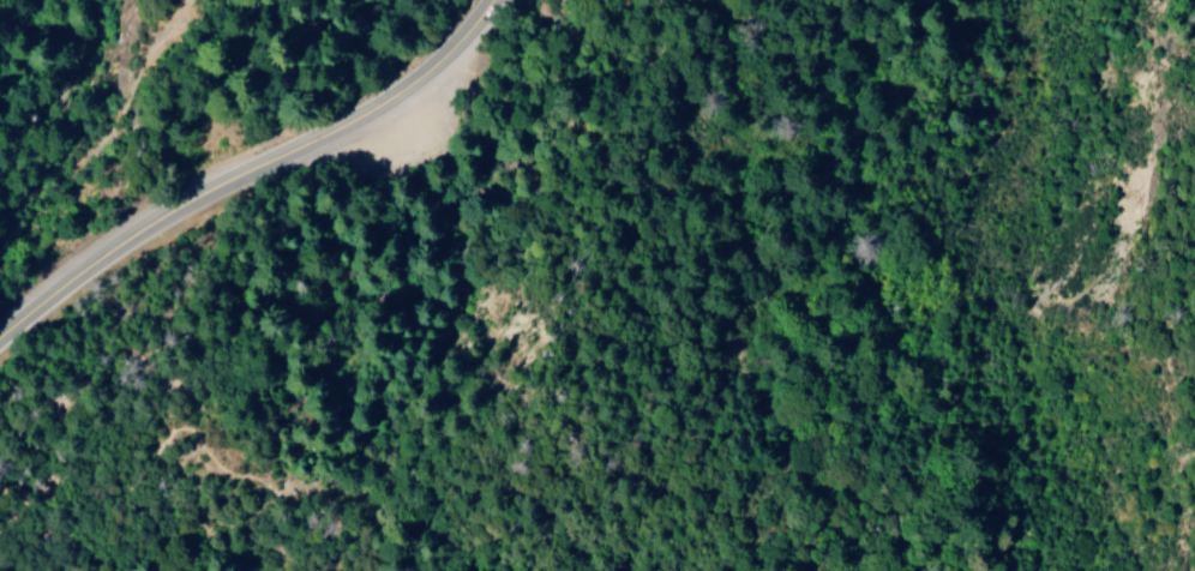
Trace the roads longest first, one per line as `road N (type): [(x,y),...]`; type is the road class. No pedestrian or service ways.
road 1 (secondary): [(0,332),(67,276),(148,228),(420,97),(469,54),(508,0)]

